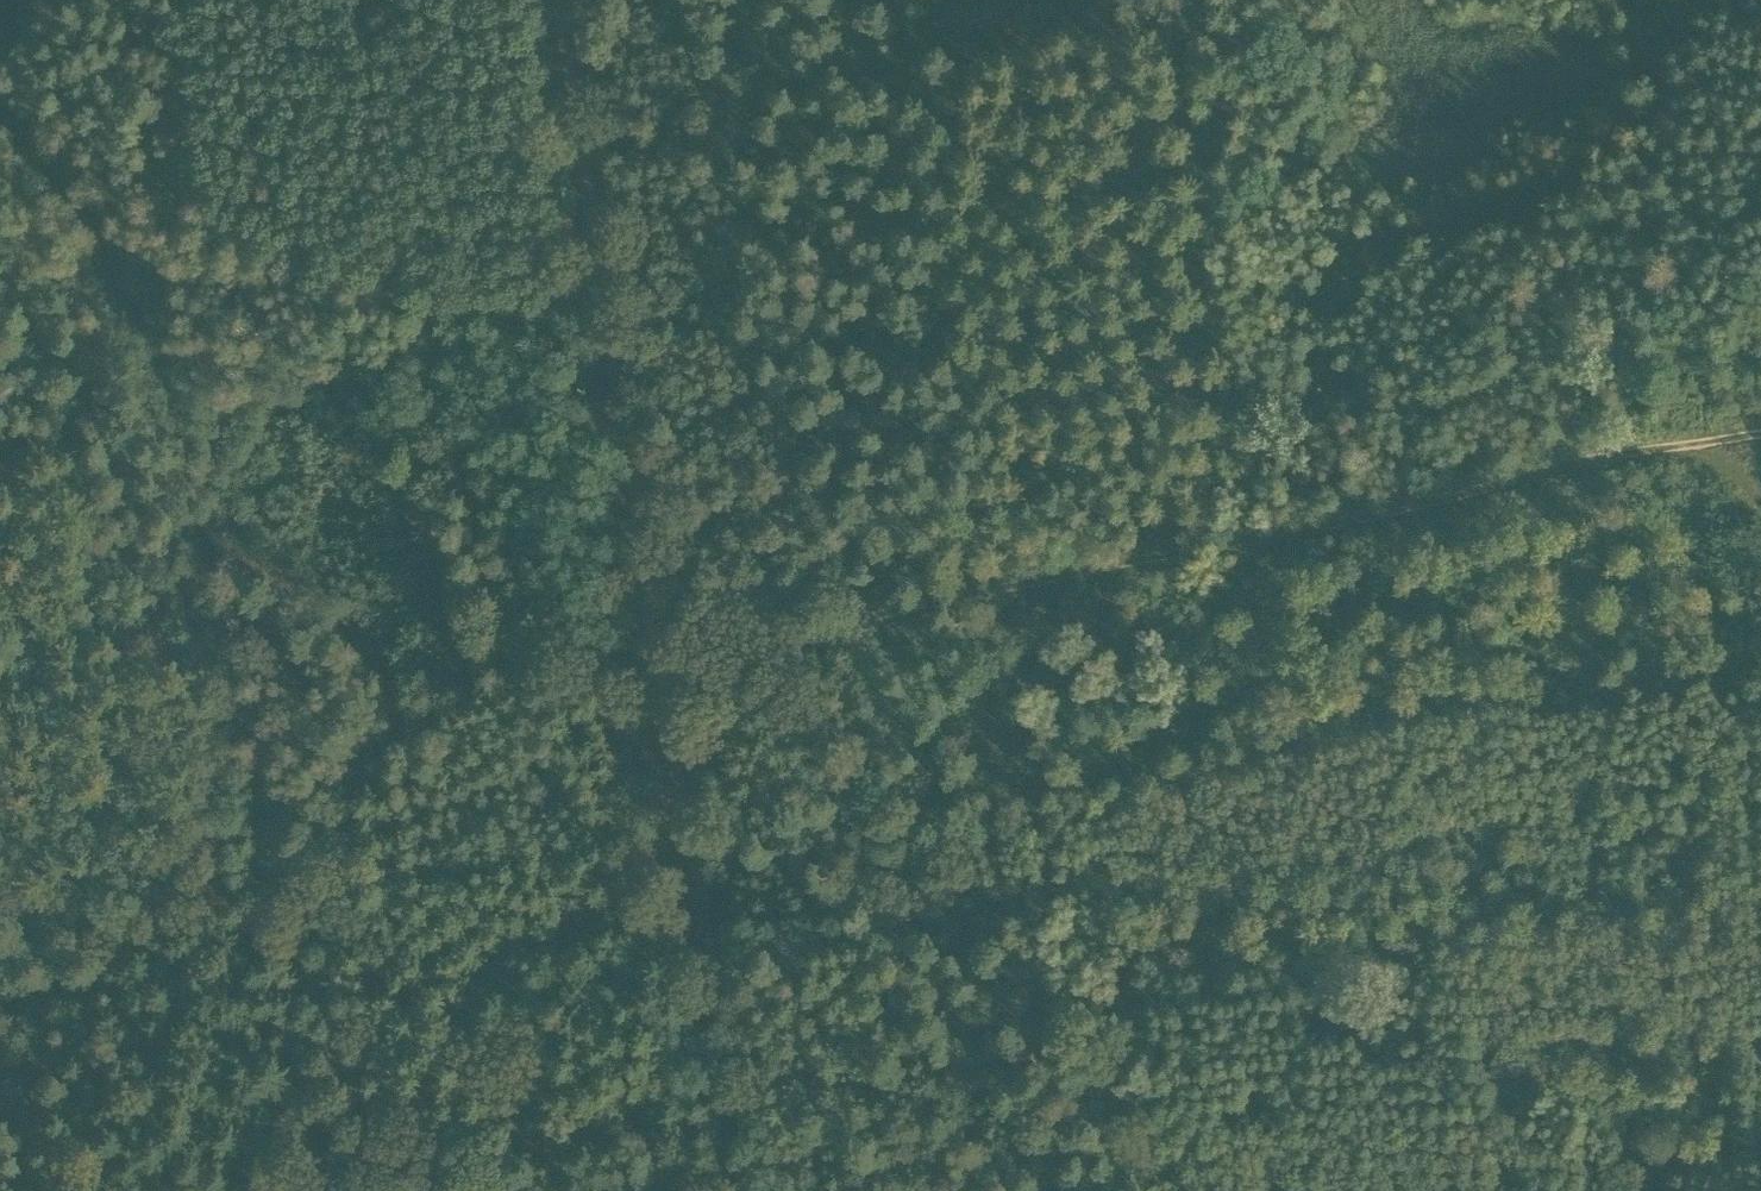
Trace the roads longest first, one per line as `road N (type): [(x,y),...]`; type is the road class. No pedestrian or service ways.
road 1 (track): [(752,1190),(559,0)]
road 2 (track): [(671,712),(745,663),(871,626),(1760,428)]

